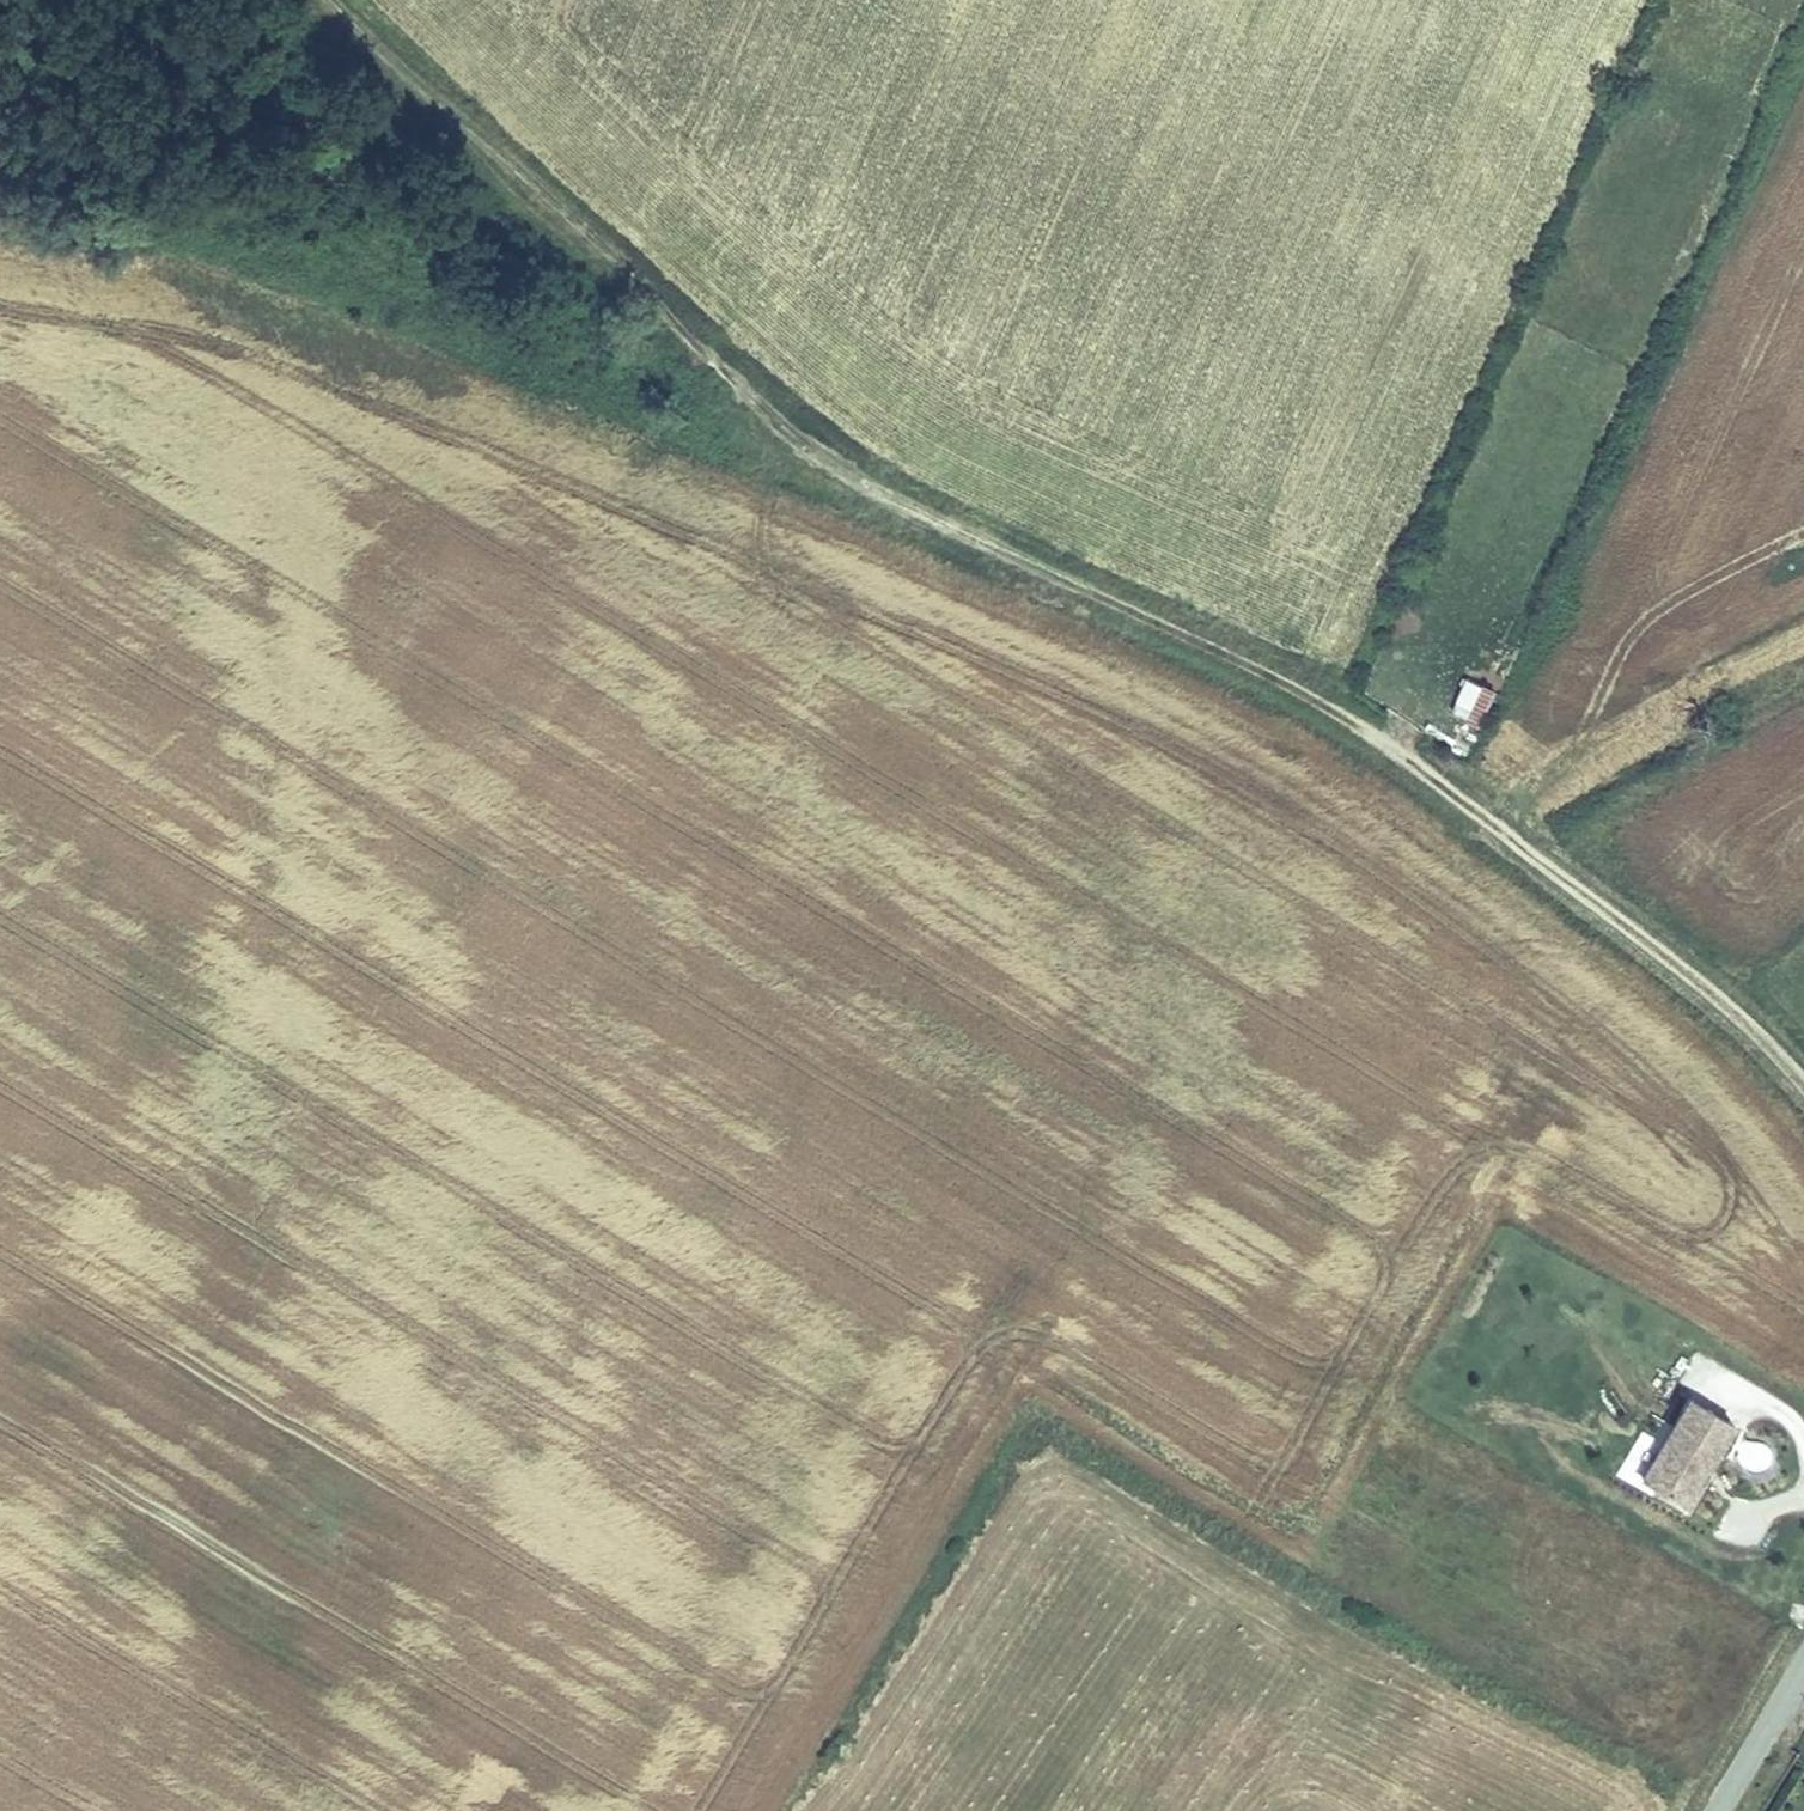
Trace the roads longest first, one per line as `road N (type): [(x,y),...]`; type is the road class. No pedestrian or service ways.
road 1 (track): [(327,0),(796,446),(898,511),(1277,681),(1391,752),(1754,1024),(1803,1081)]
road 2 (unclassified): [(1706,1810),(1803,1656)]

